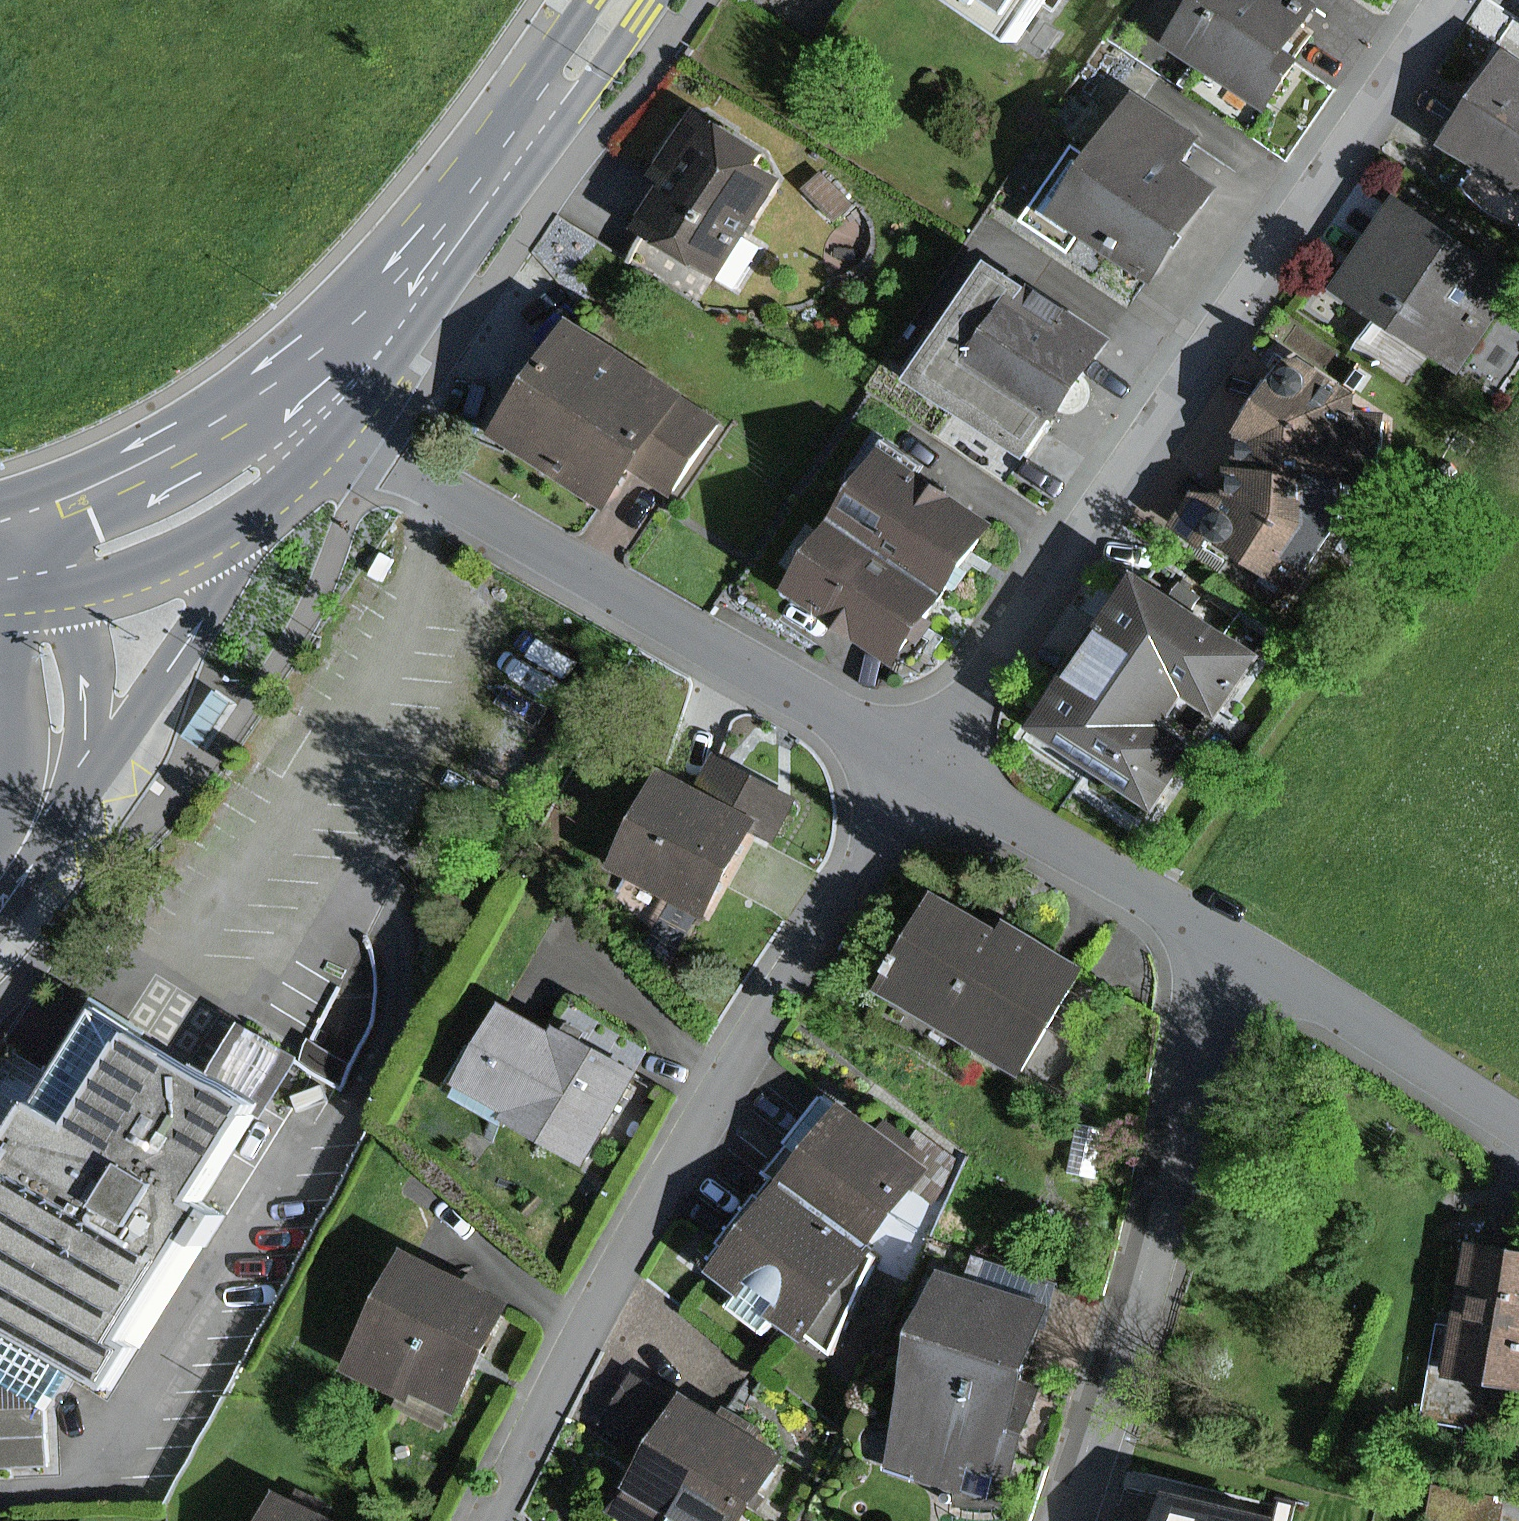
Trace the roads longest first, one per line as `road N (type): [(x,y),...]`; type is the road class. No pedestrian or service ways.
road 1 (residential): [(1455,0),(934,771)]
road 2 (residential): [(934,771),(794,982),(697,1149),(501,1520)]
road 3 (residential): [(934,771),(380,460),(351,424)]
road 4 (residential): [(1076,1520),(1163,1243),(1207,1032),(1230,969),(1246,953)]
road 5 (primary): [(351,424),(653,0)]
road 6 (primary): [(591,0),(422,229),(297,365)]
road 7 (secondary): [(62,803),(106,758),(274,495)]
road 8 (residential): [(934,771),(1246,953)]
road 9 (residential): [(1246,953),(1518,1127)]
road 10 (primary): [(297,365),(137,462),(15,515)]
road 11 (primary): [(66,588),(132,571),(274,495)]
road 12 (secondary): [(62,803),(81,760),(86,711),(66,588)]
road 13 (secondary): [(0,656),(16,750),(6,871)]

